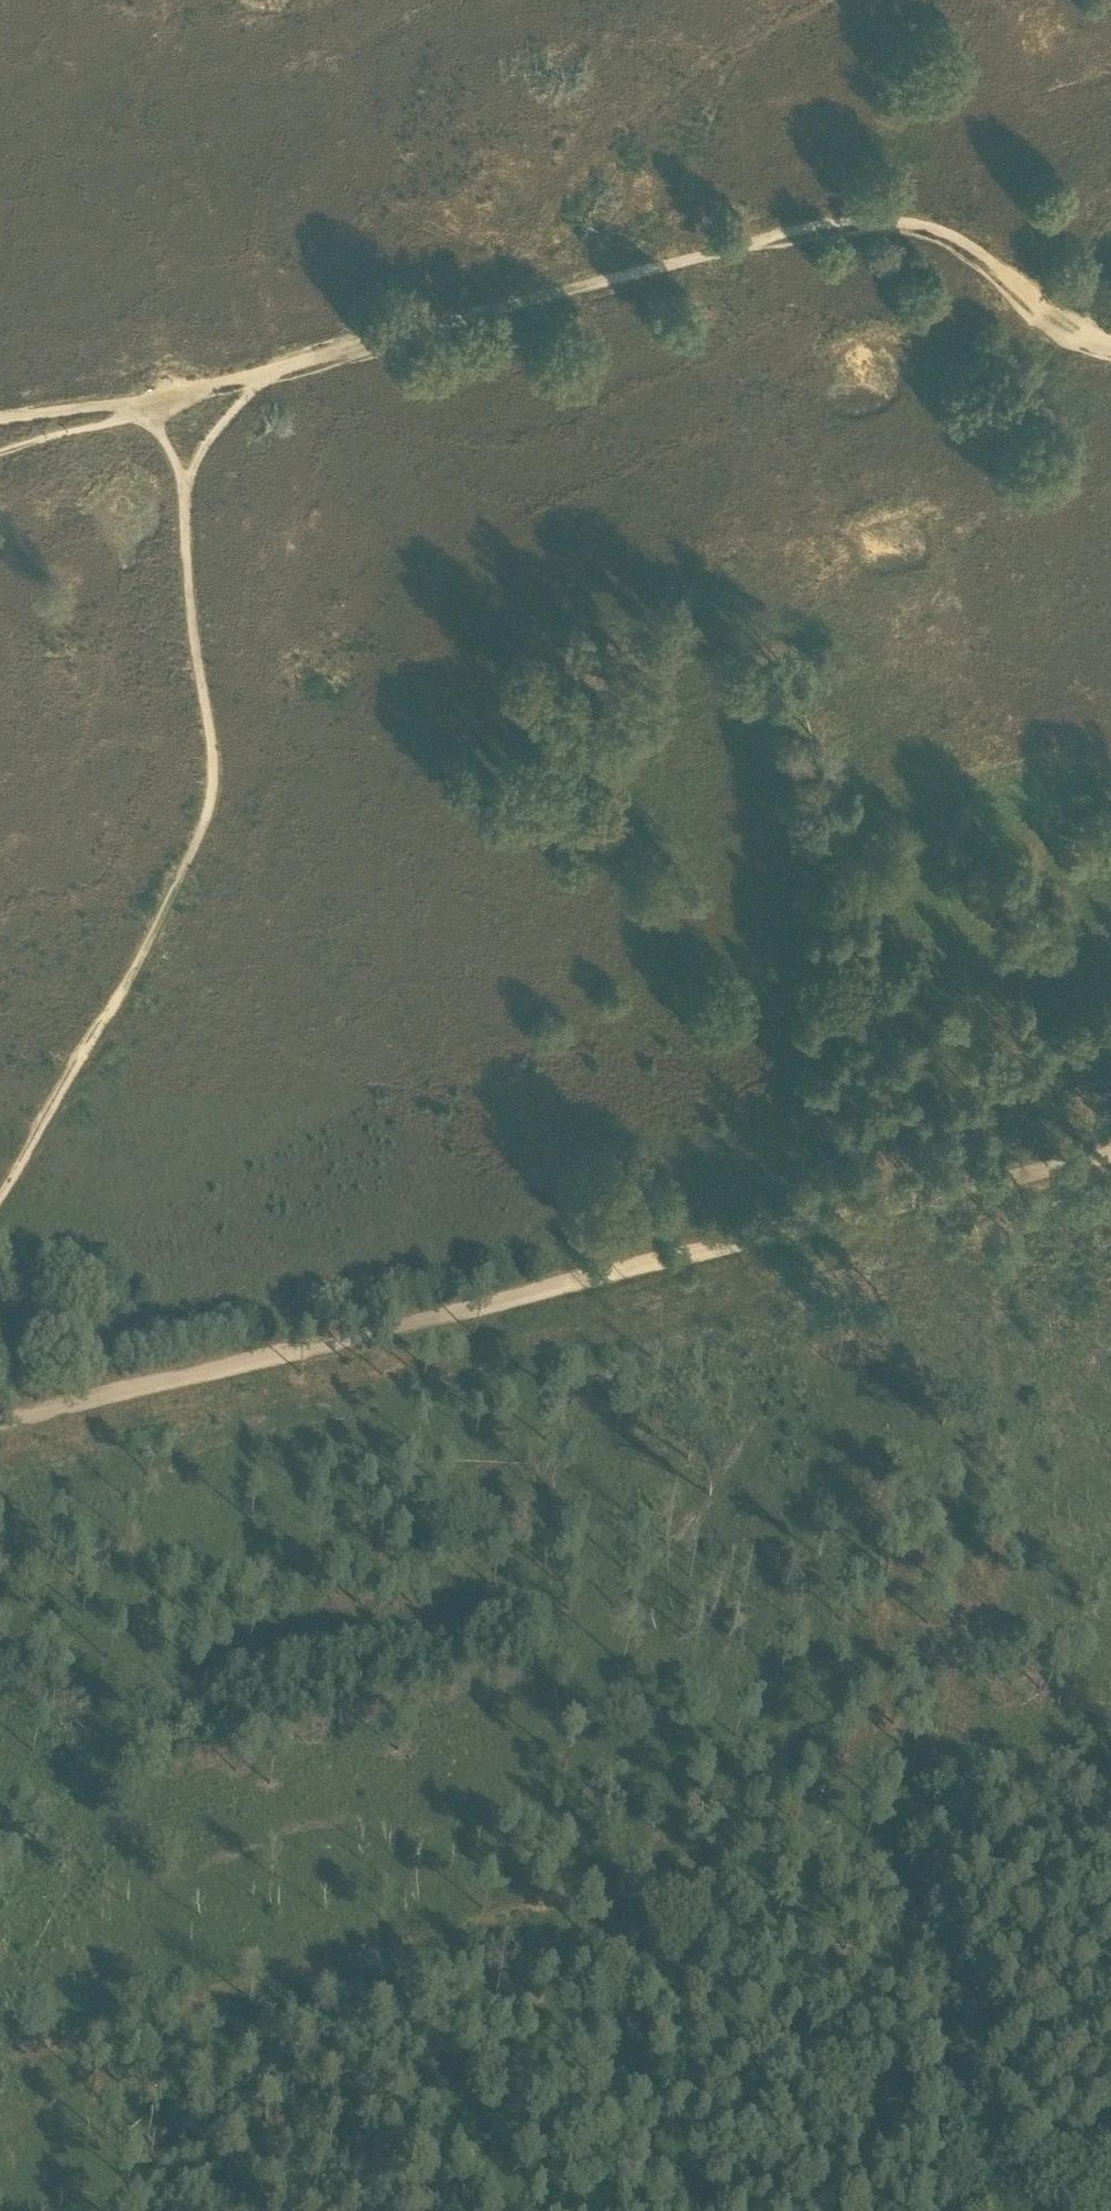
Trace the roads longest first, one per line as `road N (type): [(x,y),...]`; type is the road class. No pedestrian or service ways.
road 1 (track): [(1110,1164),(0,1428)]
road 2 (track): [(294,367),(829,231),(908,223),(972,248),(1110,346)]
road 3 (track): [(187,481),(190,612),(218,795),(137,969),(0,1197)]
road 4 (track): [(0,429),(179,399)]
road 5 (track): [(187,481),(250,398),(294,367)]

